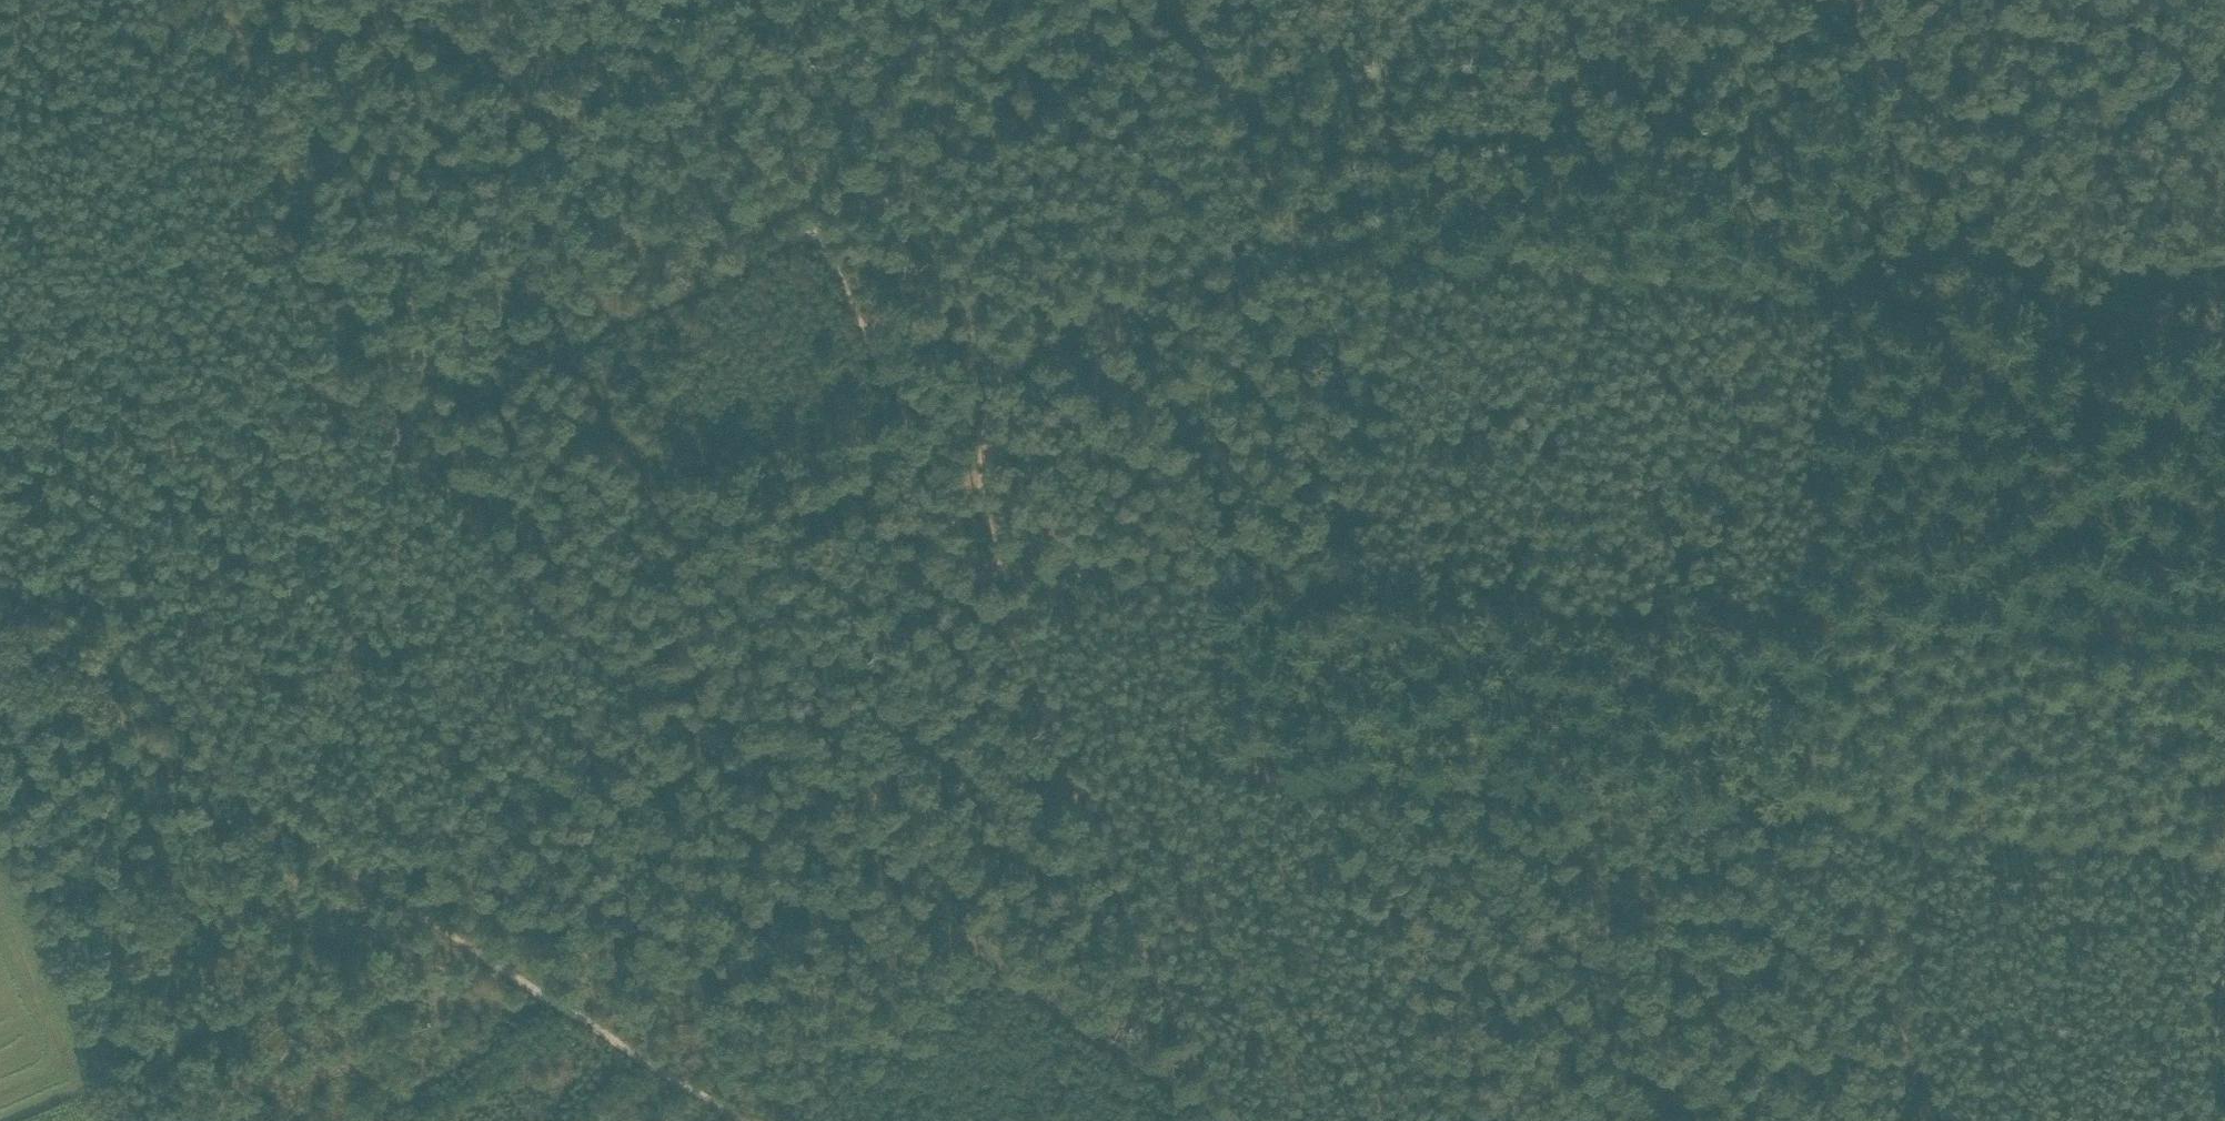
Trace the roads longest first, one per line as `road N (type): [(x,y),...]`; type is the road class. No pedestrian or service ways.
road 1 (track): [(751,1120),(370,881),(509,803),(618,666),(385,434),(263,345),(168,234),(153,0)]
road 2 (track): [(1220,1120),(798,229),(1093,75),(1166,16)]
road 3 (track): [(1292,205),(1380,427),(1378,477),(1337,591),(2224,631)]
road 4 (track): [(1878,0),(1805,616),(1801,817),(1936,1120)]
road 5 (track): [(1292,205),(1345,255),(2224,321)]
road 6 (track): [(385,434),(516,380),(613,321),(798,229)]
road 7 (track): [(1166,16),(1292,205)]
road 8 (track): [(2198,1120),(2224,898)]

